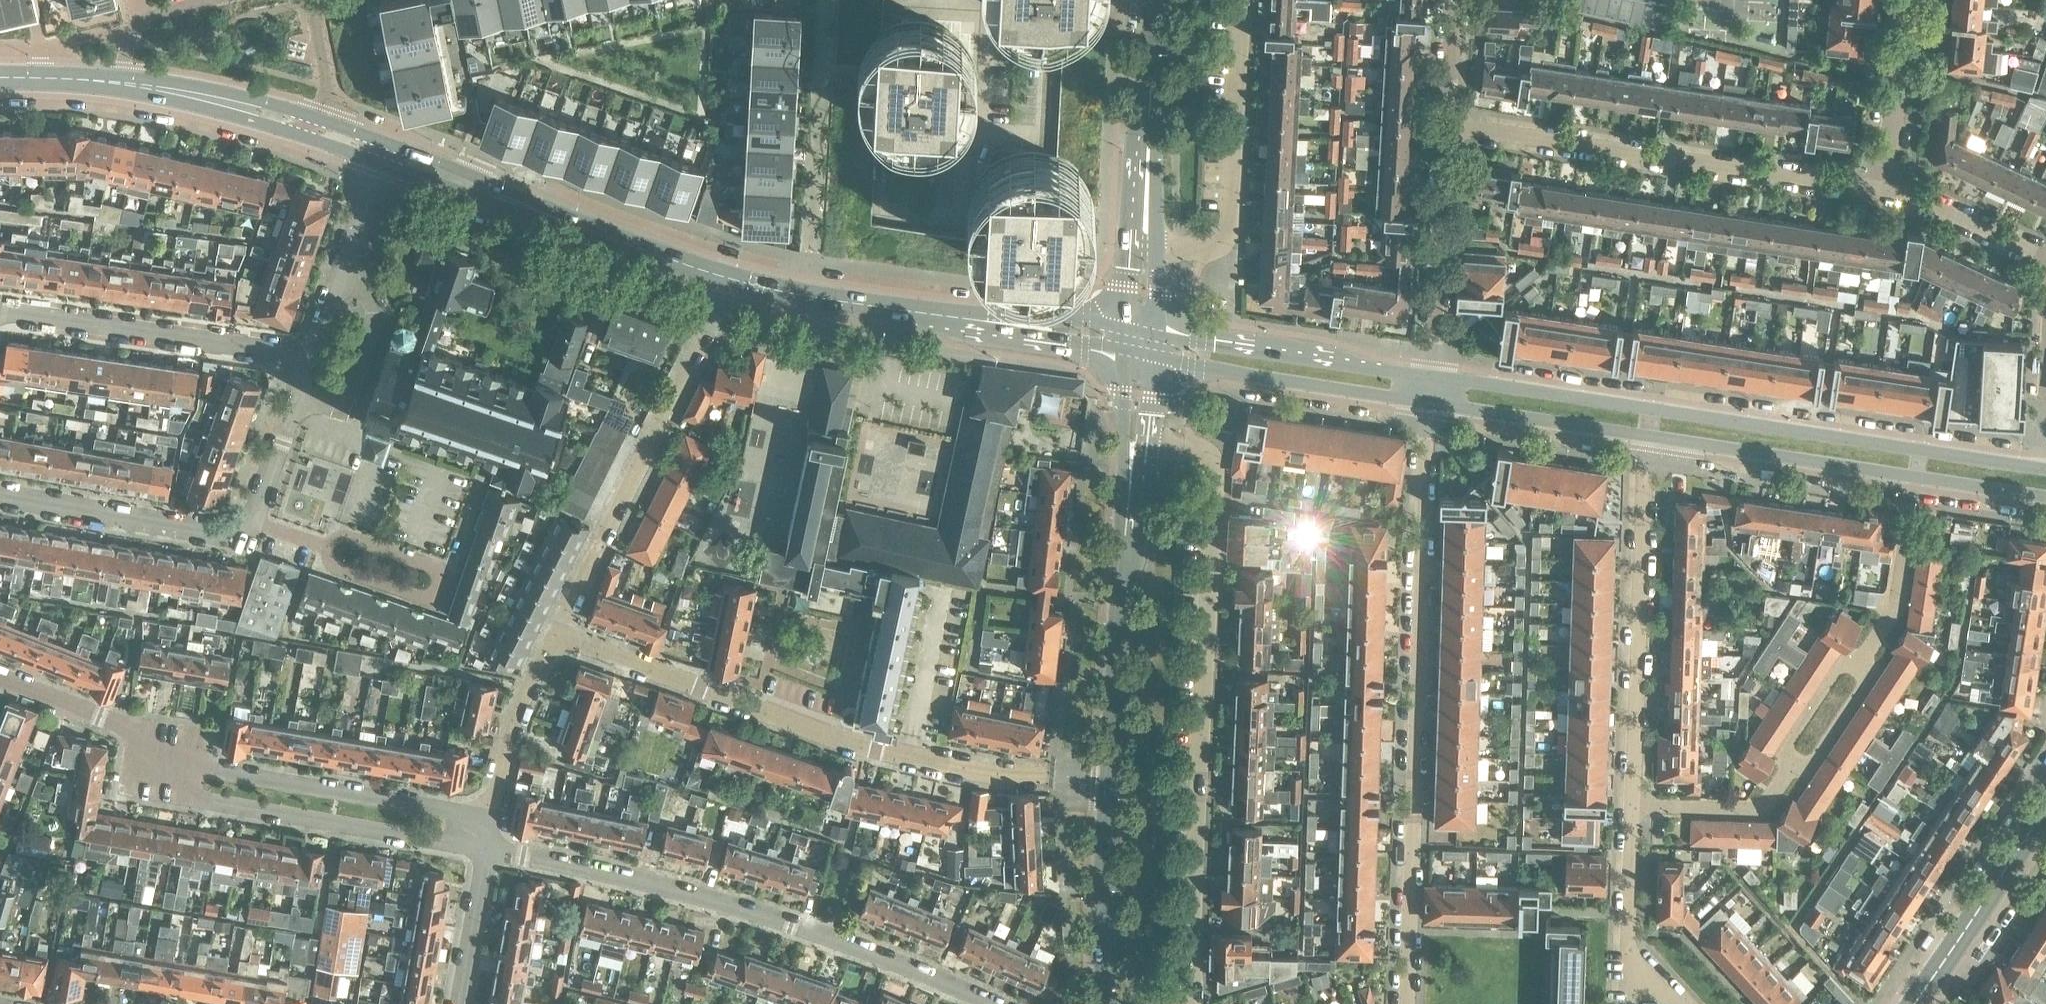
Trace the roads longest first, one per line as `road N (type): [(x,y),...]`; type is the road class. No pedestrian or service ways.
road 1 (secondary): [(2045,469),(1435,378)]
road 2 (secondary): [(980,322),(733,279),(390,154)]
road 3 (residential): [(1200,1003),(1217,473),(1189,447),(1152,442)]
road 4 (residential): [(1433,403),(1407,786),(1408,1003)]
road 5 (residential): [(489,819),(215,771),(0,680)]
road 6 (residential): [(958,1003),(740,911),(483,850)]
road 7 (residential): [(1634,803),(1769,806),(1895,610),(1910,512)]
road 8 (residential): [(1895,193),(1452,127)]
road 9 (secondary): [(1653,438),(2045,495)]
road 10 (residential): [(1634,803),(1653,438)]
road 11 (residential): [(1145,242),(1210,247),(1222,244),(1231,224),(1243,0)]
road 12 (residential): [(315,358),(0,313)]
road 13 (secondary): [(1113,780),(1133,473)]
road 14 (residential): [(1113,780),(892,753),(835,733)]
road 15 (secondary): [(1435,378),(1161,330)]
road 16 (residential): [(835,733),(858,630),(788,612),(757,707)]
road 17 (secondary): [(1159,360),(1433,403)]
road 18 (residential): [(253,525),(212,530),(0,494)]
road 19 (residential): [(1435,378),(1452,127)]
road 20 (secondary): [(1157,0),(1145,242)]
road 21 (primary): [(2045,799),(1915,1003)]
road 22 (secondary): [(1109,1003),(1104,913),(1113,780)]
road 23 (secondary): [(1433,403),(1653,438)]
road 24 (residential): [(1682,1003),(1634,959),(1634,803)]
road 25 (residential): [(315,358),(390,154)]
road 26 (residential): [(757,707),(560,631)]
road 27 (secondary): [(317,128),(222,96),(117,82)]
road 28 (residential): [(489,819),(560,631)]
road 29 (residential): [(271,0),(153,13),(136,25),(117,82)]
road 30 (residential): [(1895,193),(1911,0)]
road 31 (residential): [(253,525),(315,358)]
road 32 (residential): [(2045,268),(1895,193)]
road 33 (residential): [(458,1003),(483,850)]
road 34 (secondary): [(980,322),(1122,356)]
road 35 (secondary): [(1123,324),(980,322)]
road 36 (residential): [(333,549),(343,566),(432,593),(439,571)]
road 37 (residential): [(317,128),(329,85),(308,0)]
road 38 (residential): [(1452,127),(1458,0)]

